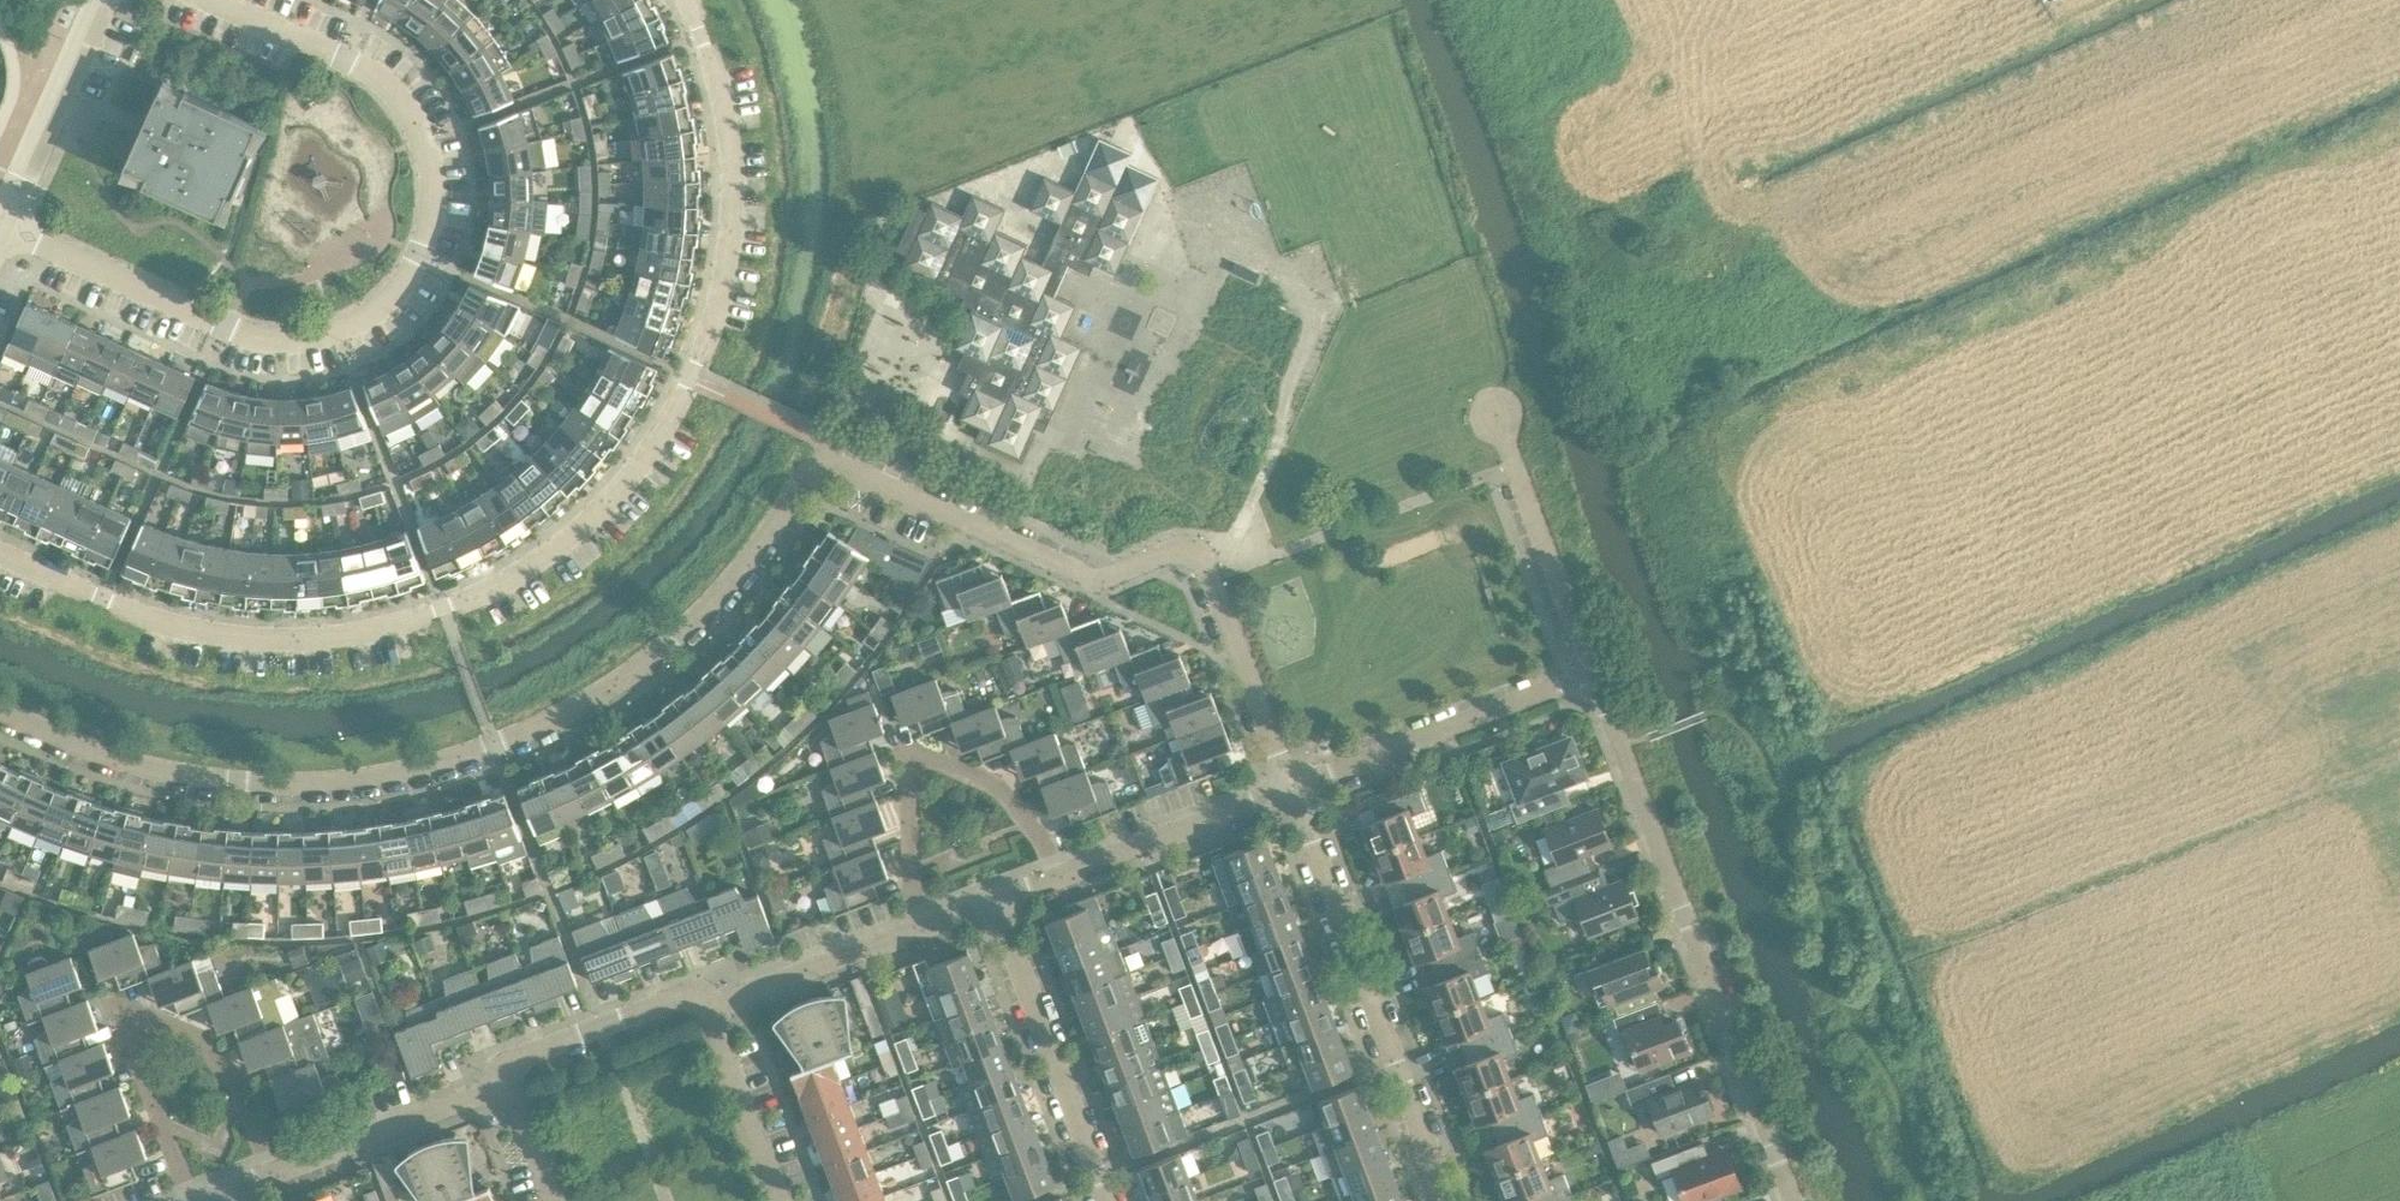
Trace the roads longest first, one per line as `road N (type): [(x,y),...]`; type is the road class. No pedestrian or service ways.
road 1 (residential): [(0,720),(86,753),(205,783),(320,786),(428,770),(558,719),(624,678),(753,556),(810,468),(832,461),(1088,574),(1111,574),(1170,551),(1193,555),(1209,572),(1295,789)]
road 2 (residential): [(0,552),(158,619),(272,637),(386,626),(442,610),(572,534),(657,441),(712,329),(724,280),(729,131),(689,0)]
road 3 (residential): [(1,227),(259,335),(333,326),(388,292),(429,216),(433,189),(421,124),(374,68),(229,0)]
road 4 (residential): [(1792,1200),(1590,674)]
road 5 (residential): [(1447,1200),(1295,789)]
road 6 (residential): [(190,1200),(121,1014),(203,1040),(242,1091),(273,1173)]
road 7 (residential): [(916,928),(911,753),(943,756),(1001,793),(1067,873)]
road 8 (residential): [(1105,1200),(991,900)]
road 9 (residential): [(1295,789),(1590,674)]
road 10 (residential): [(1590,674),(1499,421)]
road 11 (residential): [(273,1173),(510,1084)]
road 12 (residential): [(1,227),(101,0)]
road 13 (residential): [(1067,873),(1295,789)]
road 14 (residential): [(708,1007),(916,928)]
road 15 (residential): [(510,1084),(532,1055),(669,1003),(708,1007)]
road 16 (residential): [(782,1200),(708,1007)]
road 17 (residential): [(510,1084),(555,1200)]

